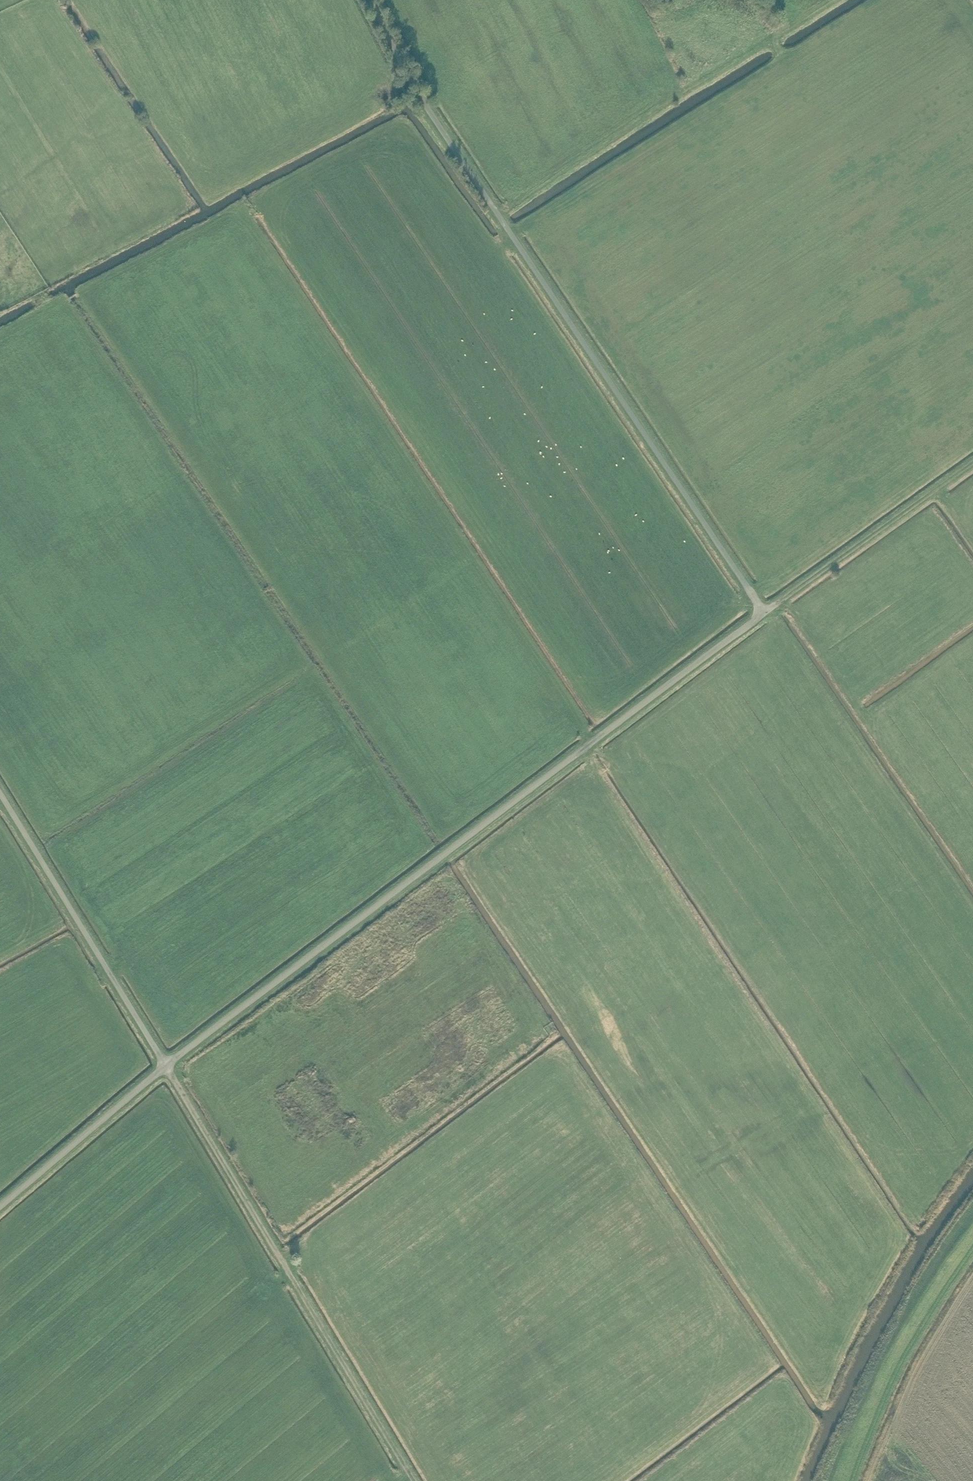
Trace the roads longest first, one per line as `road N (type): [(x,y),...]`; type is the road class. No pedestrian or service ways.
road 1 (unclassified): [(165,1067),(760,615),(425,107),(368,0)]
road 2 (track): [(412,1480),(165,1067)]
road 3 (unclassified): [(165,1067),(0,794)]
road 4 (track): [(972,464),(760,615)]
road 5 (unclassified): [(0,1208),(165,1067)]

